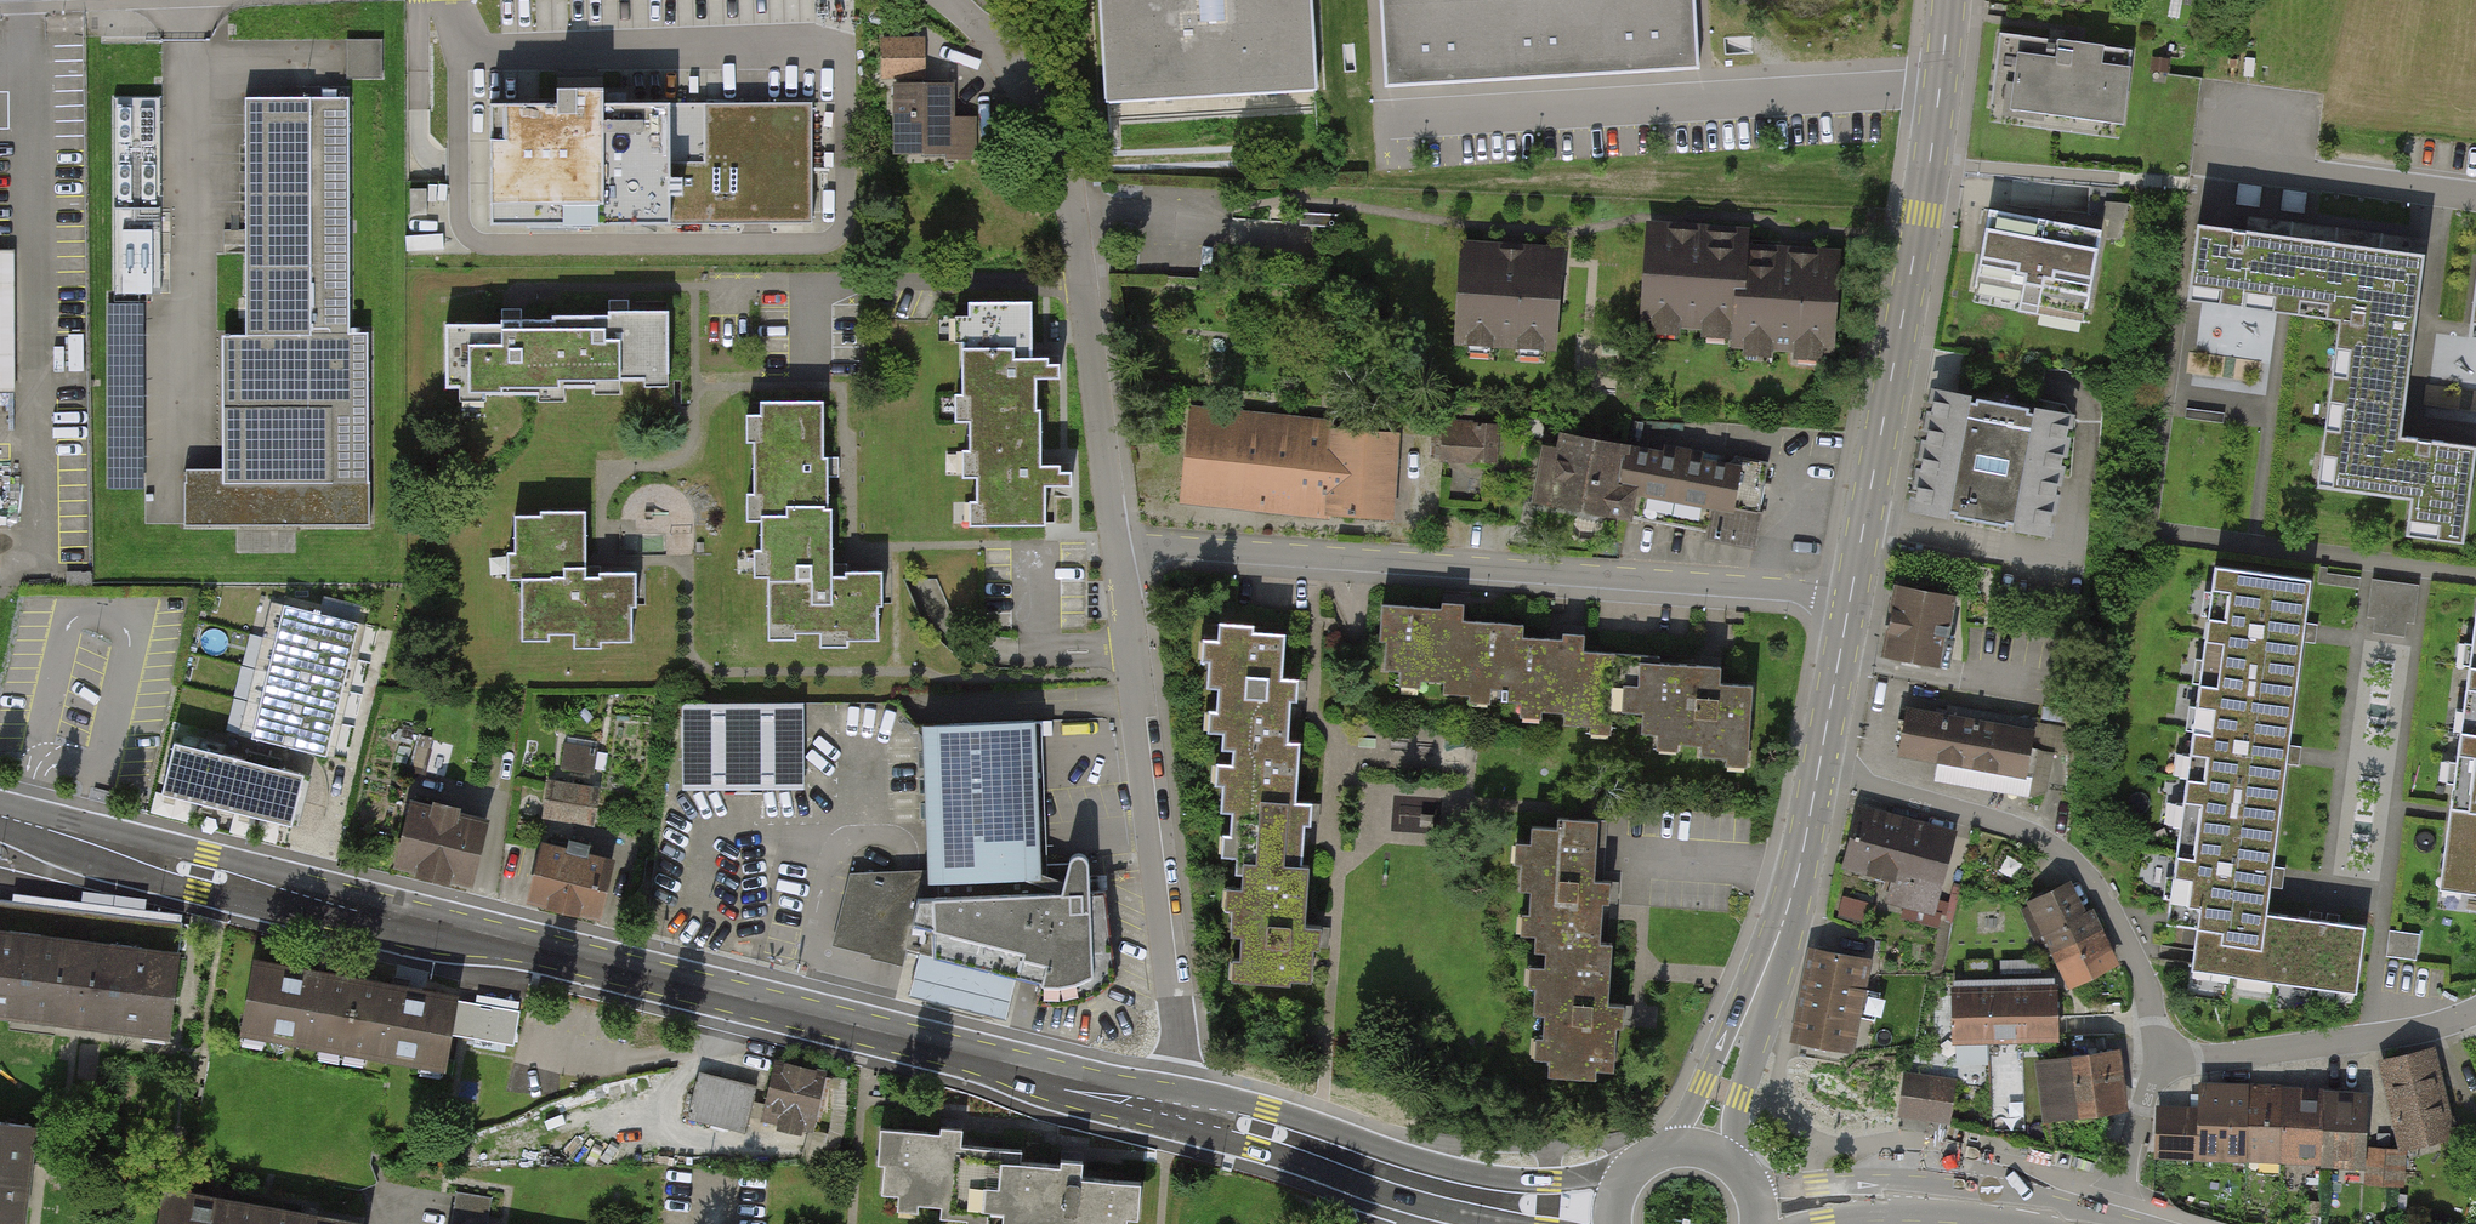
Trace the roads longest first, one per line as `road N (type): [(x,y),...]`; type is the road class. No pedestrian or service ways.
road 1 (primary): [(0,814),(202,873),(1173,1110)]
road 2 (residential): [(1121,546),(1849,591)]
road 3 (tertiary): [(1947,0),(1928,164),(1849,591)]
road 4 (residential): [(1121,546),(1067,196),(1042,118),(994,40),(949,0)]
road 5 (residential): [(1173,1110),(1180,1070),(1121,546)]
road 6 (residential): [(2161,1066),(2146,987),(2113,916),(2060,853),(1960,814),(1815,783)]
road 7 (primary): [(1628,1173),(1500,1178),(1268,1110),(1173,1110)]
road 8 (secondary): [(2073,1222),(2023,1198),(1860,1181),(1751,1184)]
road 9 (residential): [(2161,1066),(2437,1029),(2475,1012)]
road 10 (residential): [(2475,198),(2198,159)]
road 11 (tertiary): [(1815,783),(1748,1014)]
road 12 (primary): [(1173,1110),(1384,1193)]
road 13 (tertiary): [(1849,591),(1815,783)]
road 14 (residential): [(2107,1223),(2161,1066)]
road 15 (tertiary): [(1748,1014),(1664,1149)]
road 16 (tertiary): [(1729,1159),(1748,1014)]
road 17 (primary): [(1384,1193),(1509,1223)]

